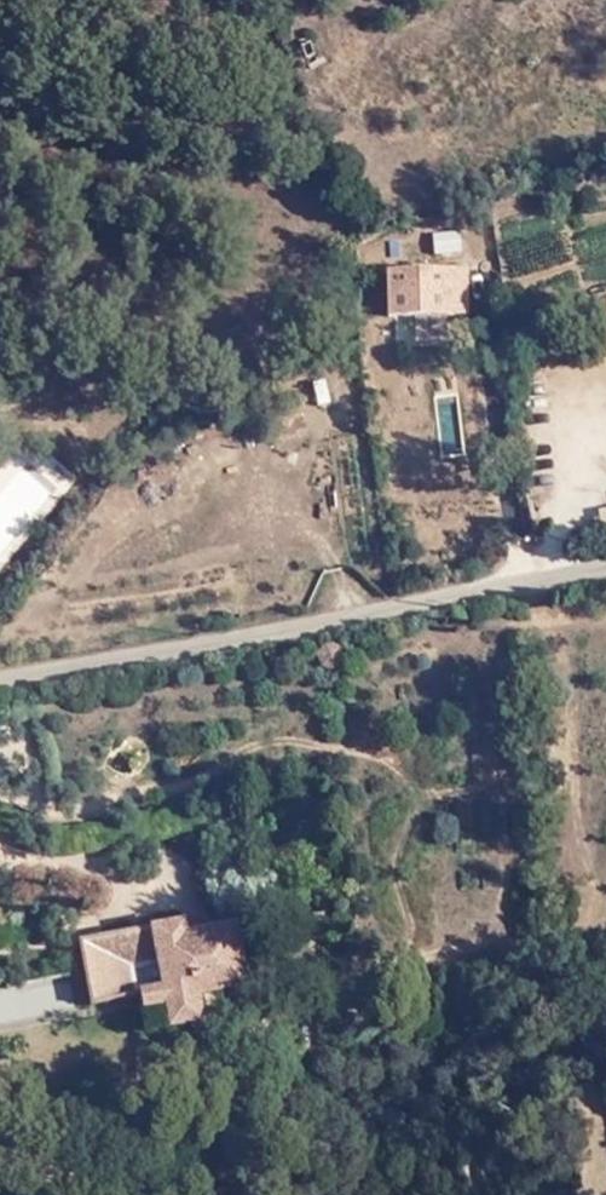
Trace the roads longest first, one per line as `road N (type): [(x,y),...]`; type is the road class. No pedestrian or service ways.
road 1 (residential): [(605,571),(299,631),(0,673)]

